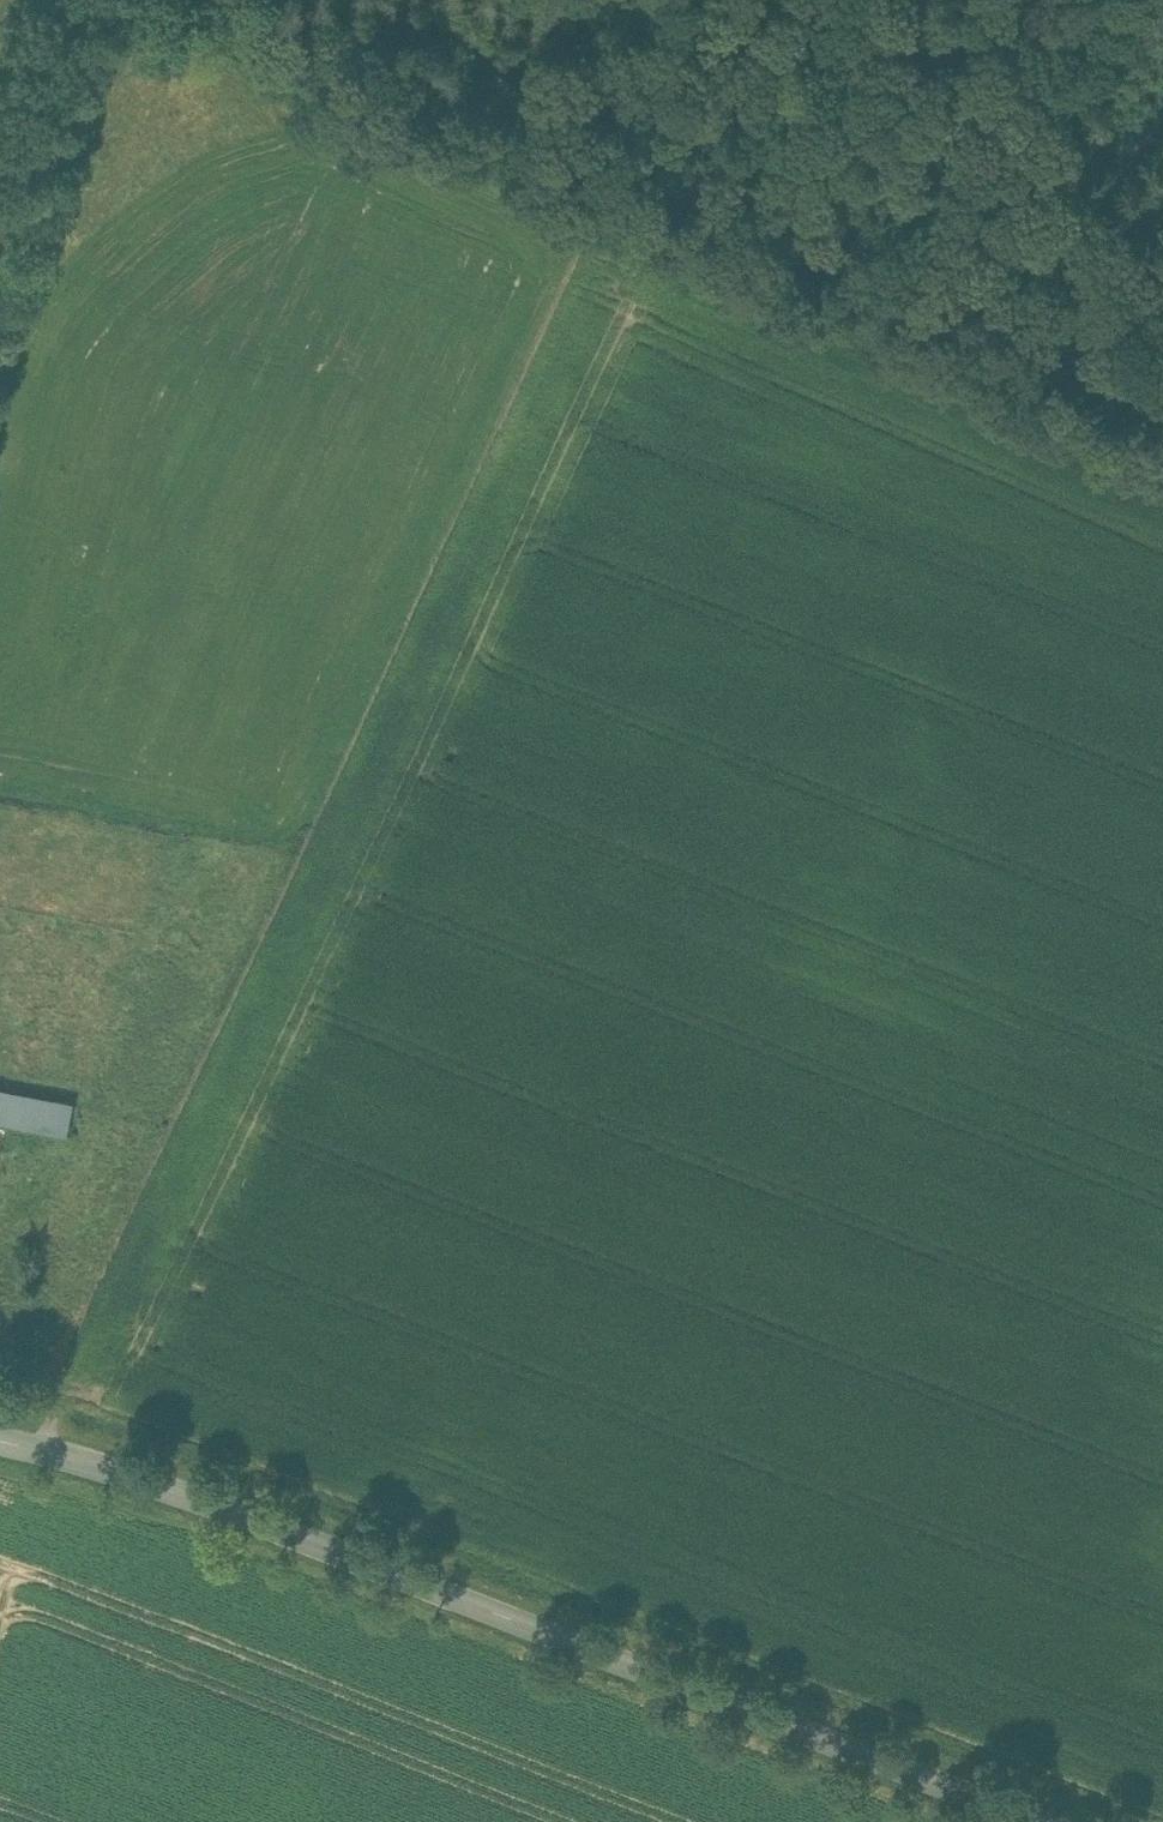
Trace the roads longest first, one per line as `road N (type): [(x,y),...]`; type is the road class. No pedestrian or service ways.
road 1 (secondary): [(1049,1821),(129,1474),(0,1439)]

